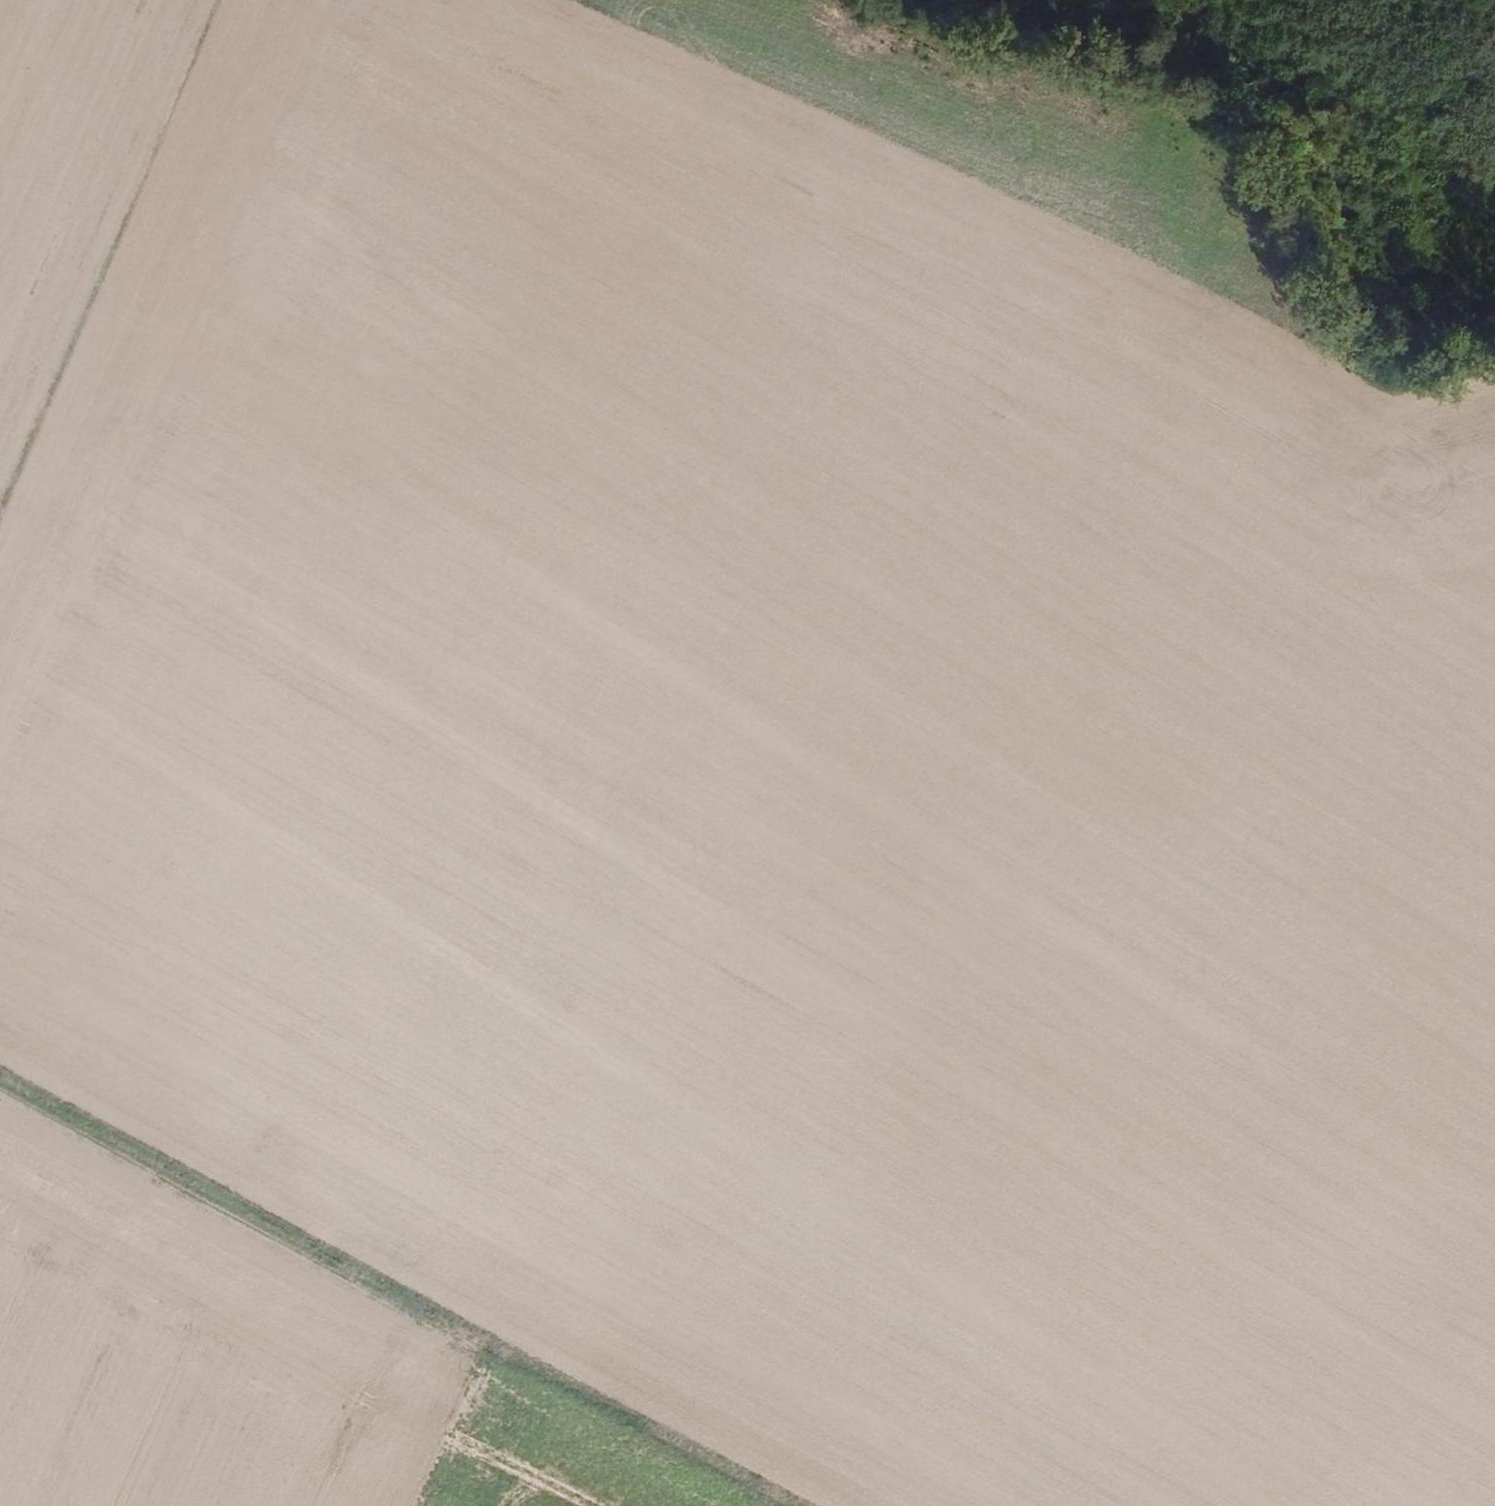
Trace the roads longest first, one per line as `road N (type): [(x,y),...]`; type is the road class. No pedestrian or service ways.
road 1 (residential): [(832,1505),(0,1080)]

